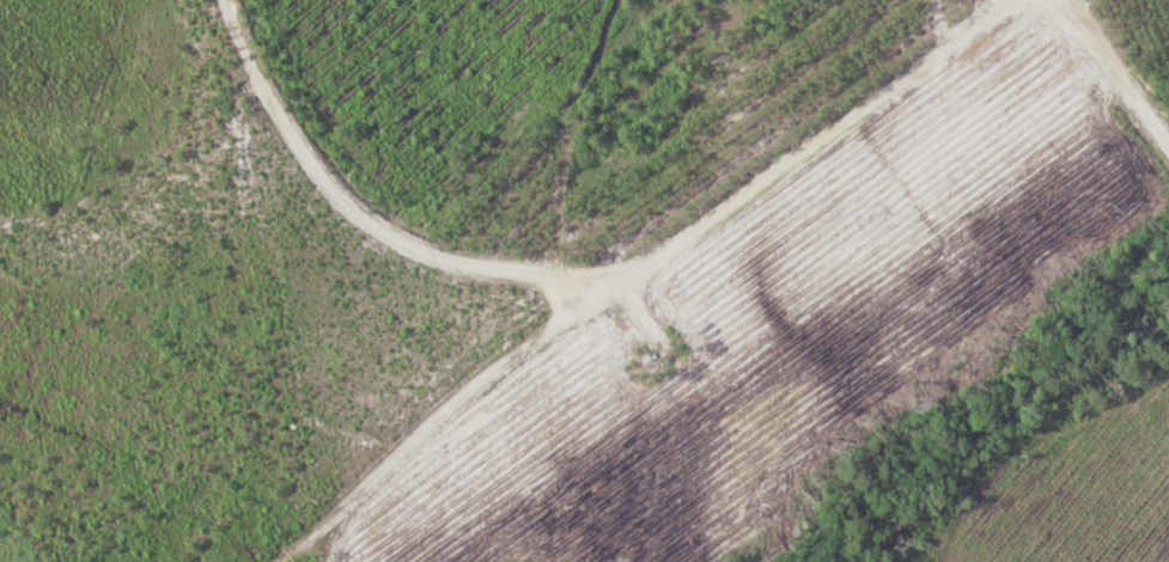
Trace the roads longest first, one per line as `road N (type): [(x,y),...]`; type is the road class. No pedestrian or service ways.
road 1 (residential): [(1027,0),(584,293),(433,259),(340,206),(249,67),(227,0)]
road 2 (residential): [(280,561),(584,293)]
road 3 (residential): [(1066,0),(1168,138)]

